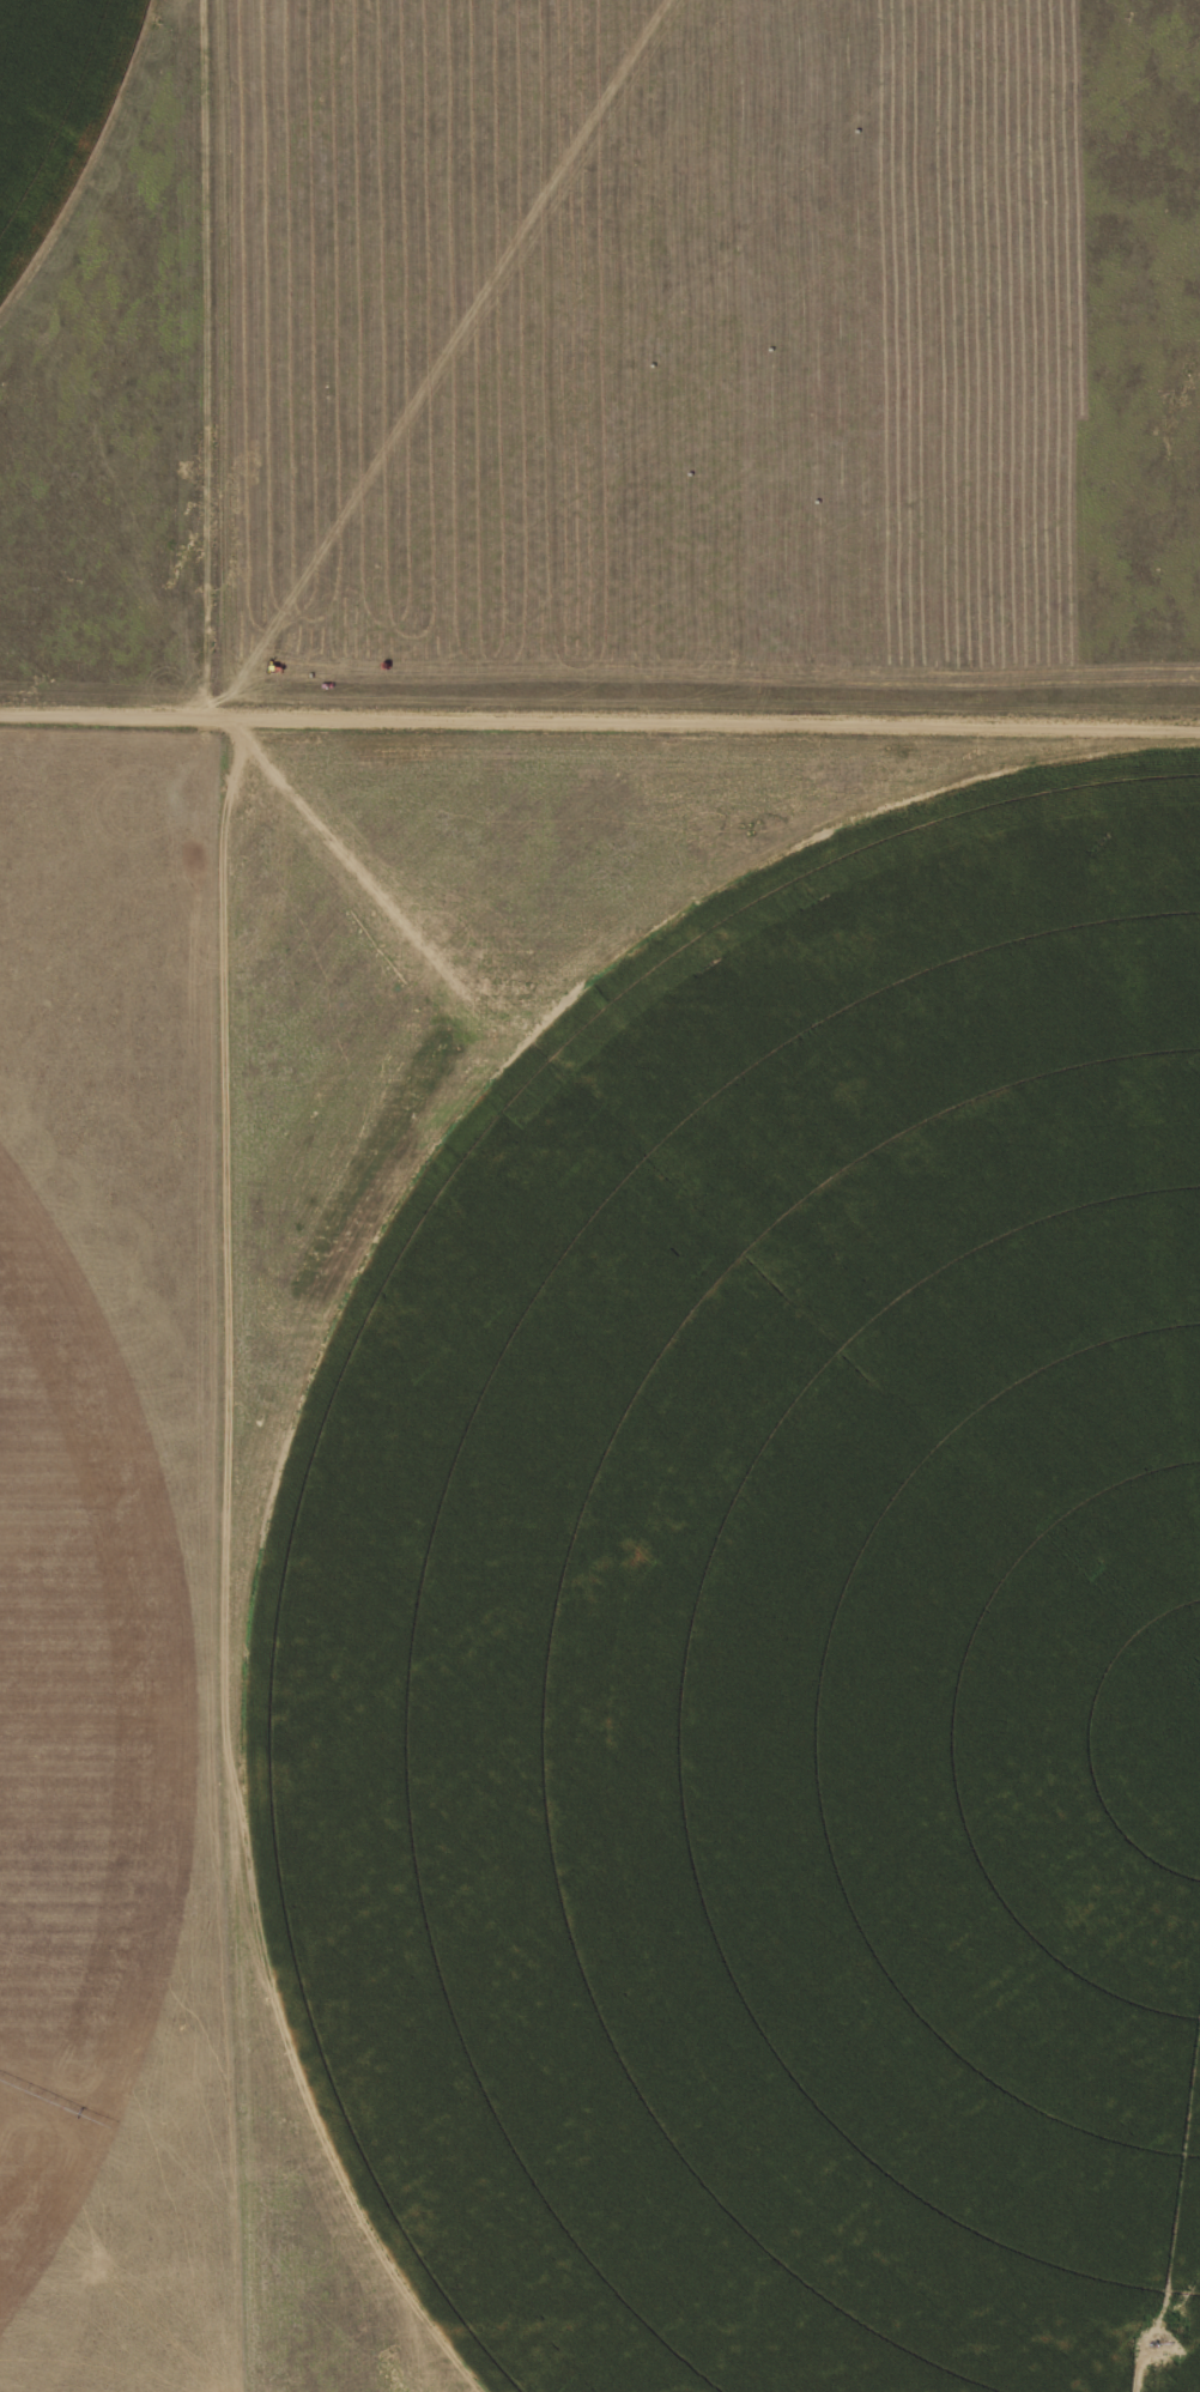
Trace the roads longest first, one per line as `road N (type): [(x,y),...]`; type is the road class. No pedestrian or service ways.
road 1 (track): [(1199,772),(0,752)]

